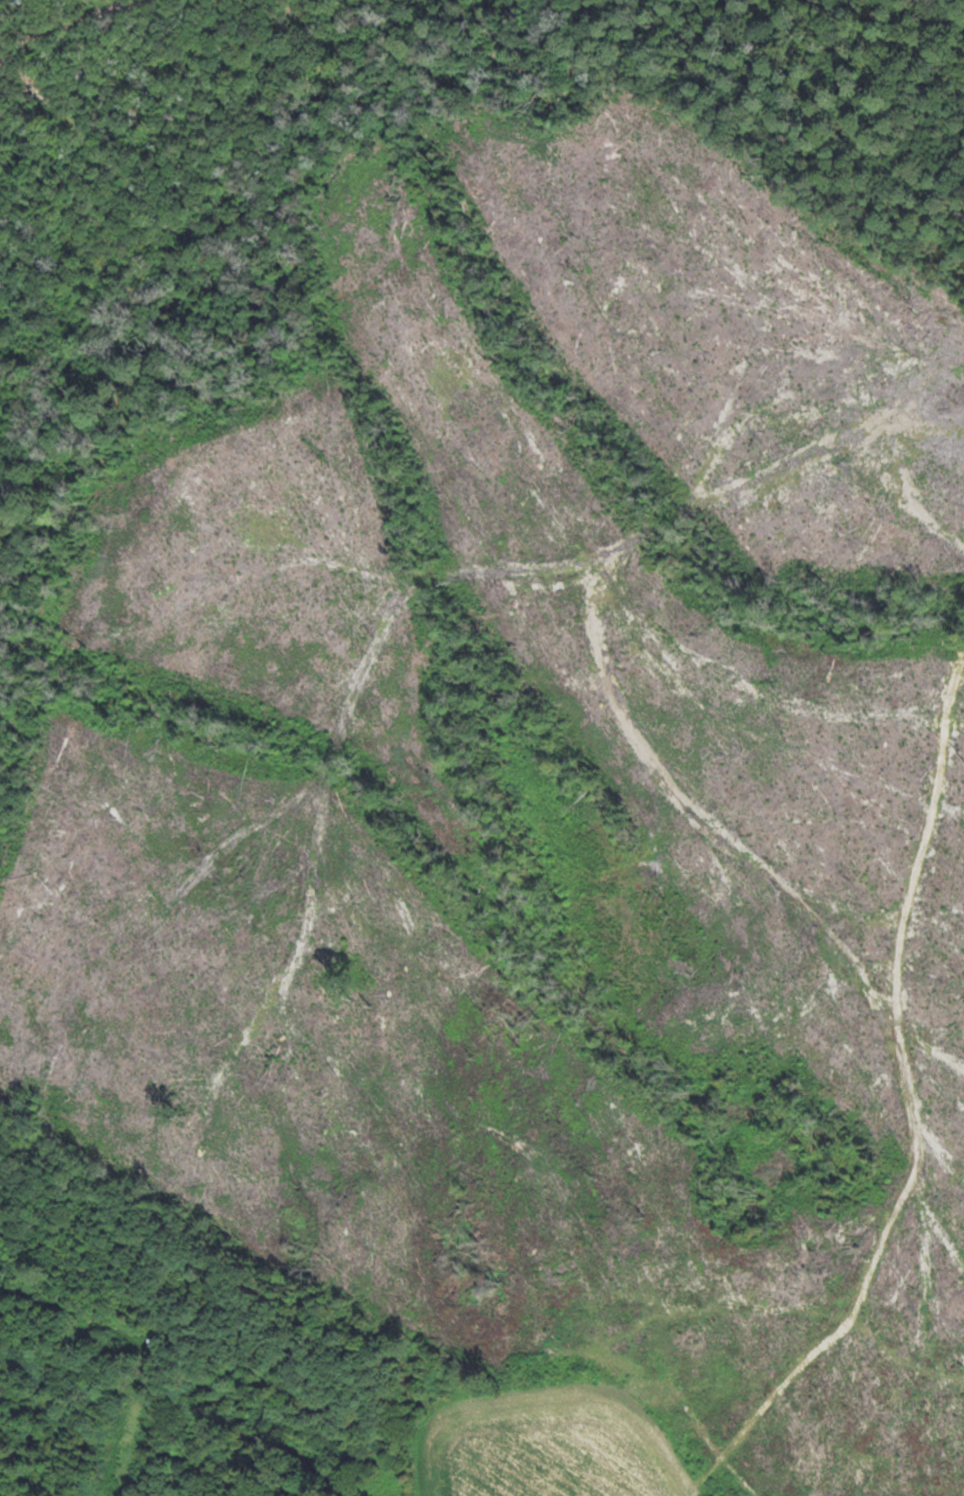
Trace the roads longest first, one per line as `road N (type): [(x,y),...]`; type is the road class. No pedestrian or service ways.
road 1 (residential): [(651,1495),(802,1274),(838,1148),(895,735),(963,603)]

